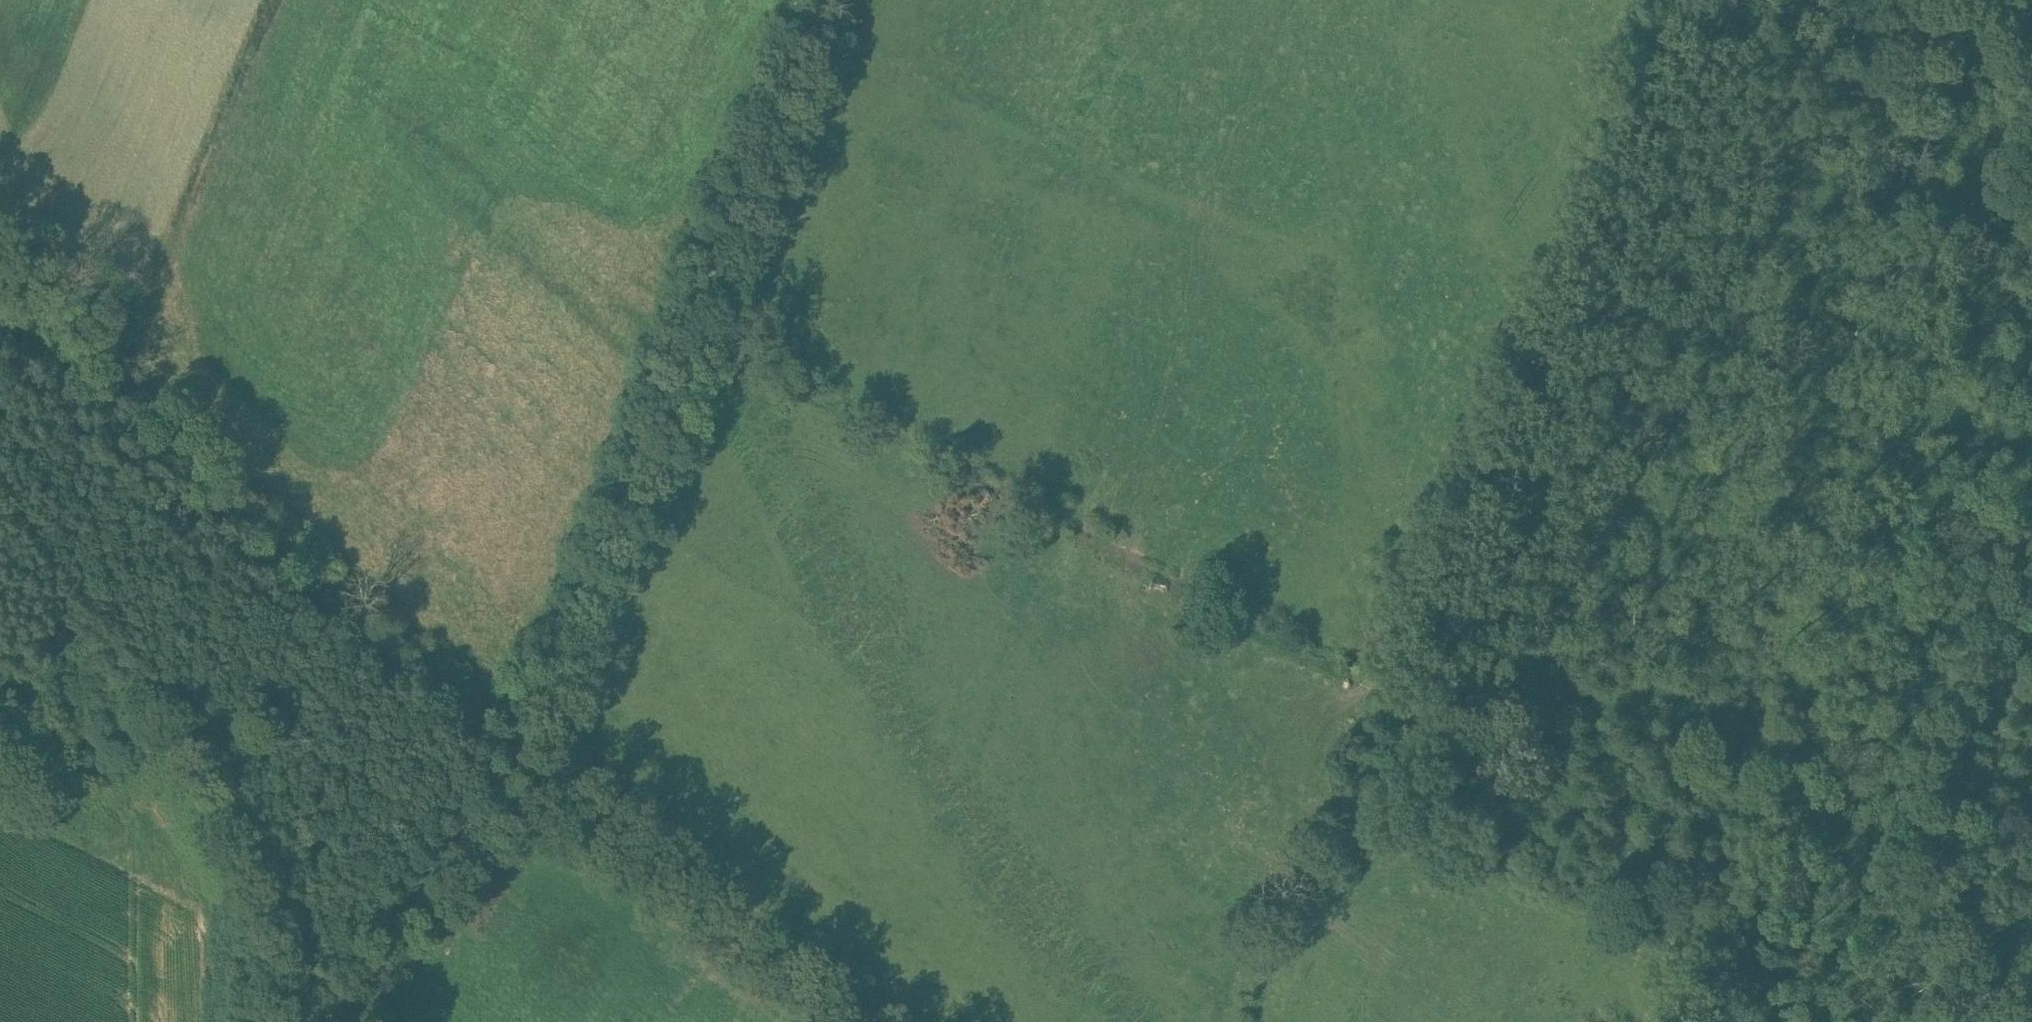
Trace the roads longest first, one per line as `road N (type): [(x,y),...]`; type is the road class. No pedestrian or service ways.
road 1 (track): [(814,0),(586,612),(521,757)]
road 2 (track): [(868,1021),(521,757)]
road 3 (track): [(521,757),(384,947),(345,1021)]

